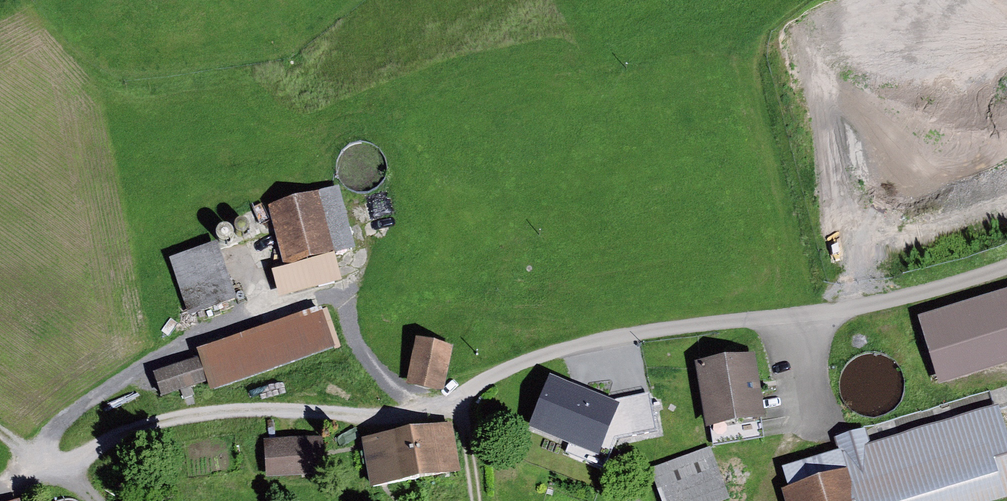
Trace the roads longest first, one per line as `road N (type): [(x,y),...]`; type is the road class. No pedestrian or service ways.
road 1 (track): [(461,400),(553,352),(857,308),(1006,266)]
road 2 (track): [(0,485),(189,414),(263,409),(393,416),(461,400)]
road 3 (track): [(38,458),(57,429),(166,355),(236,319),(338,289)]

